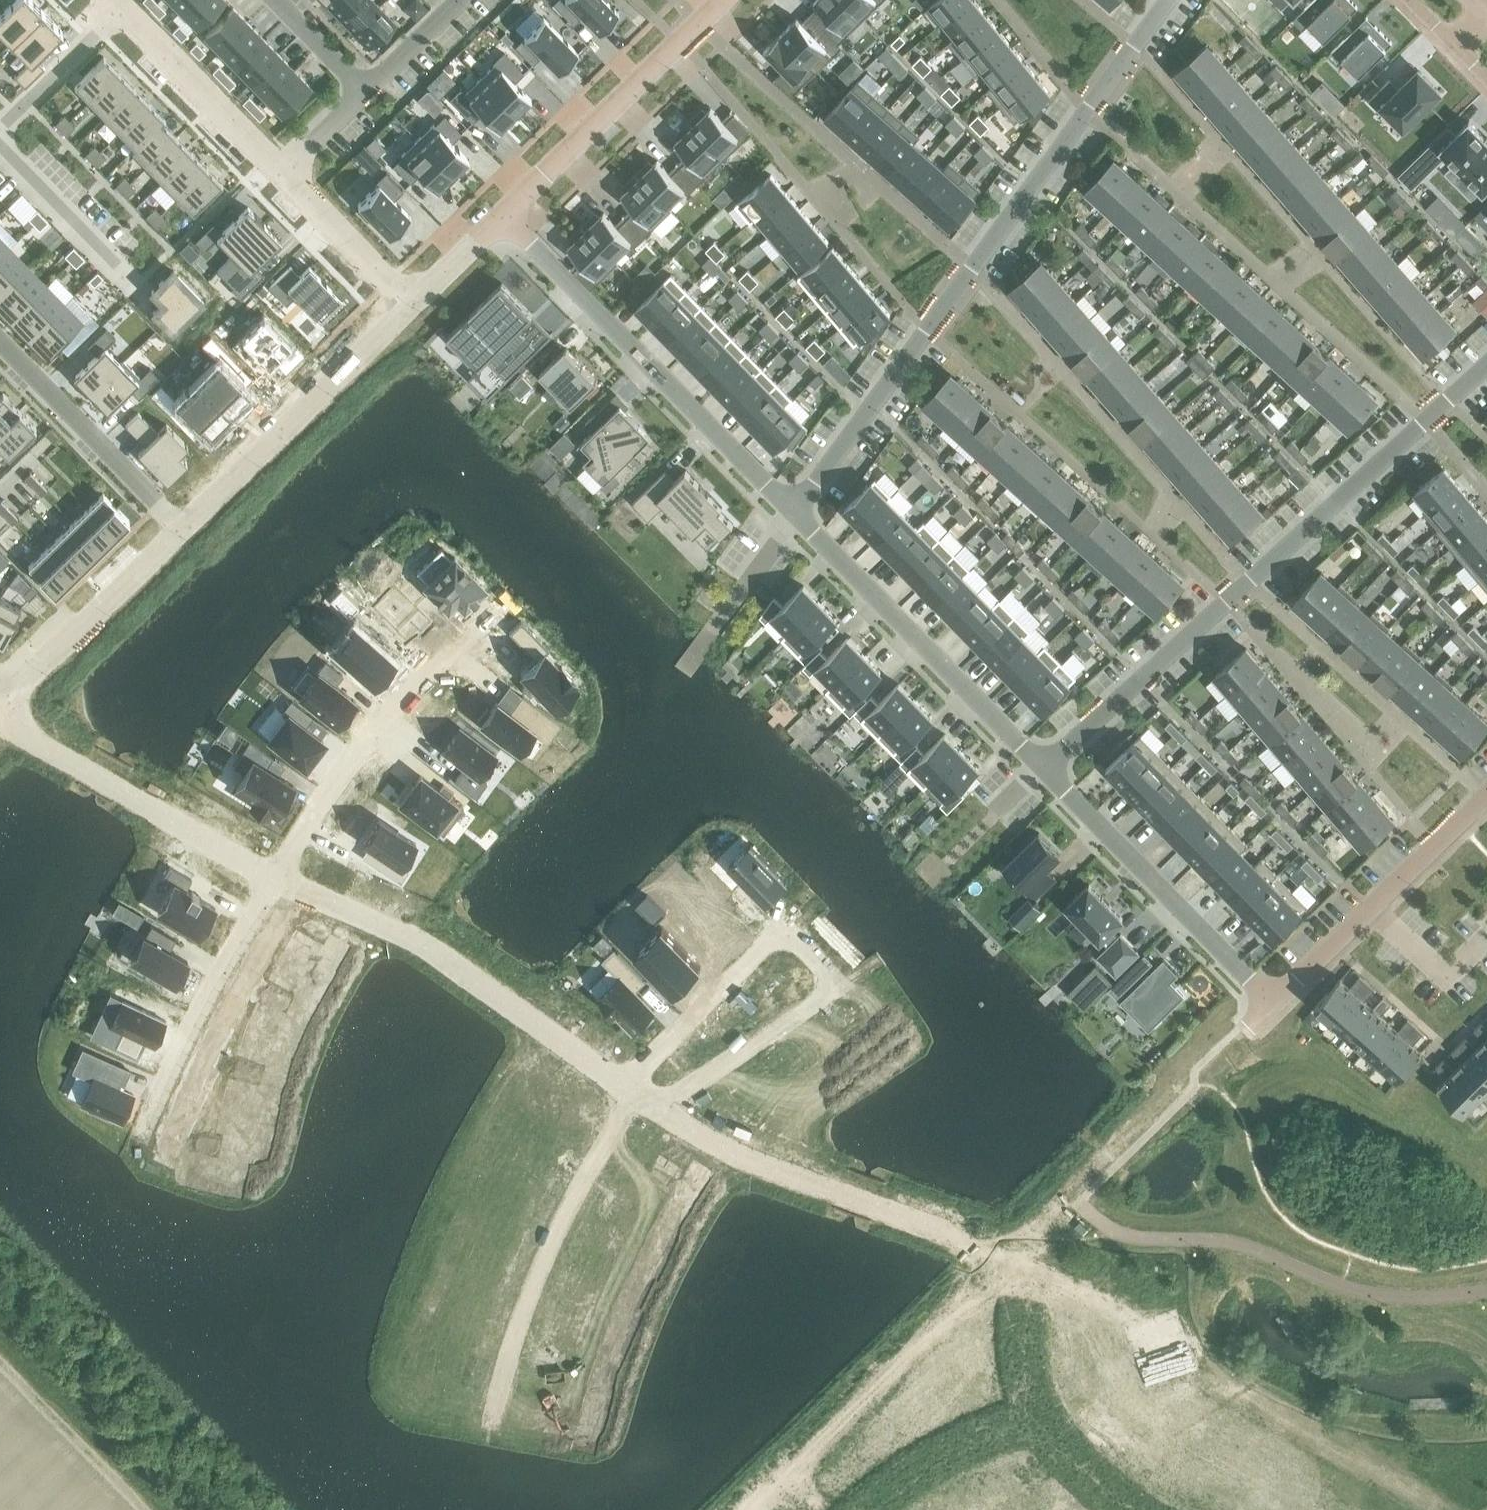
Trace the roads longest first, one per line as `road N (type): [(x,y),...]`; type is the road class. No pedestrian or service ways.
road 1 (residential): [(795,514),(1167,0)]
road 2 (residential): [(1043,768),(1272,1001),(1462,821),(1486,786)]
road 3 (residential): [(1043,768),(1486,367)]
road 4 (residential): [(638,1098),(426,940),(274,878)]
road 5 (residential): [(502,217),(795,514)]
road 6 (residential): [(1018,1264),(742,1159),(638,1098)]
road 7 (residential): [(638,1098),(559,1226),(491,1422)]
road 8 (residential): [(795,514),(1043,768)]
road 9 (residential): [(483,620),(395,700),(333,779),(274,878)]
road 10 (residential): [(274,878),(46,748),(1,695)]
road 11 (residential): [(417,296),(180,528)]
road 12 (residential): [(638,1098),(684,1087),(845,983),(785,919)]
road 13 (residential): [(723,0),(502,217)]
road 14 (residential): [(274,878),(204,993),(137,1131)]
road 15 (residential): [(180,528),(0,343)]
road 16 (residential): [(180,528),(1,695)]
road 17 (residential): [(114,0),(282,168)]
road 18 (residential): [(785,919),(662,1055),(638,1098)]
road 19 (residential): [(867,1509),(936,1461),(1041,1419)]
road 20 (residential): [(282,168),(417,296)]
road 21 (residential): [(1018,1264),(1027,1387),(1041,1419)]
road 22 (residential): [(455,0),(360,93)]
road 23 (residential): [(272,0),(360,93)]
road 24 (residential): [(1041,1419),(1097,1492),(1125,1509)]

